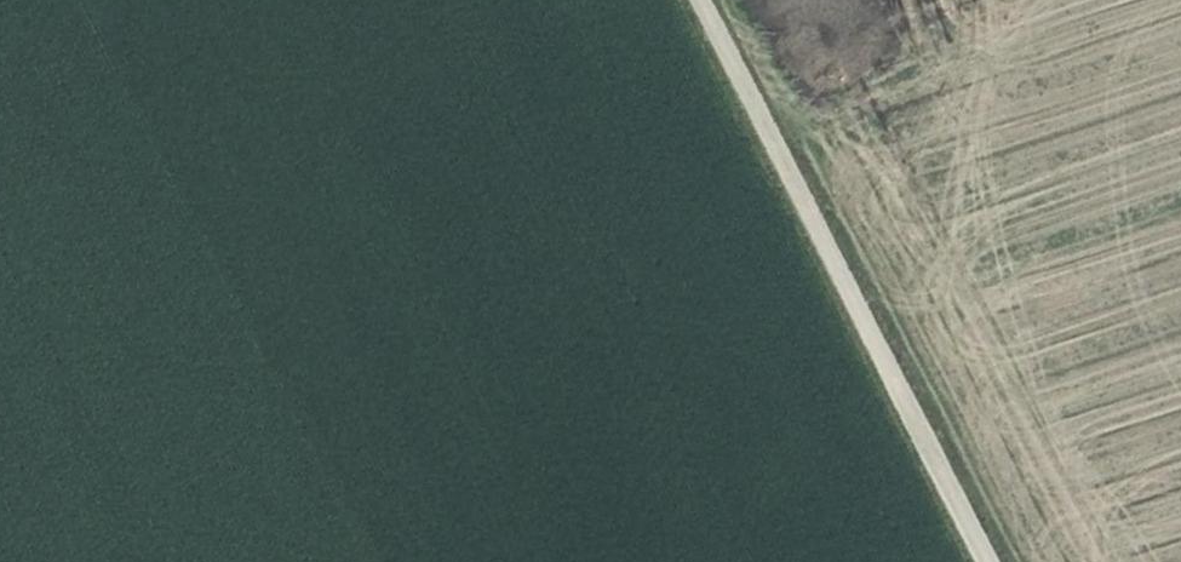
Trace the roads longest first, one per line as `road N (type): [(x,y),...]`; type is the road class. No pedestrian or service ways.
road 1 (unclassified): [(699,0),(990,561)]

